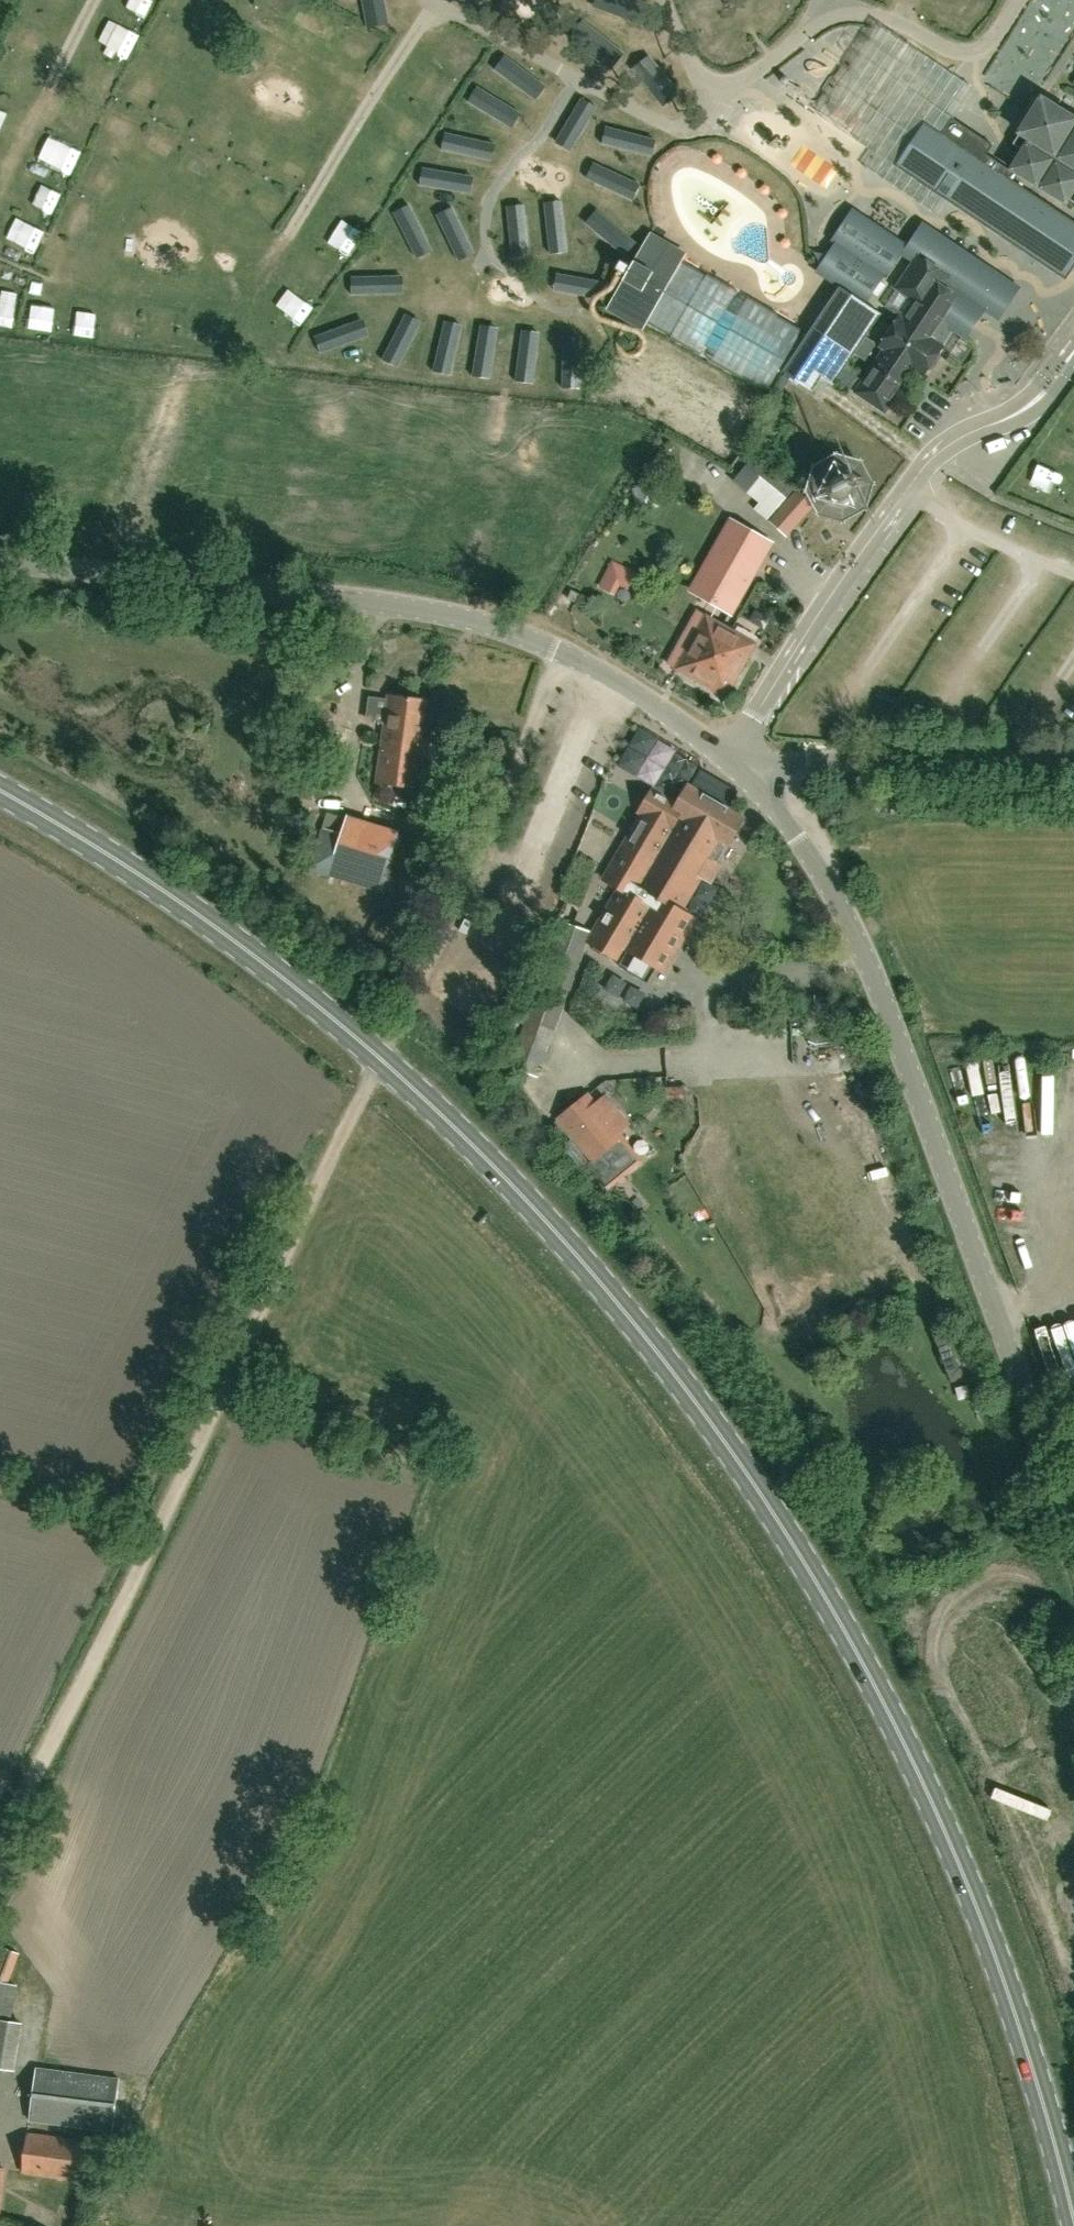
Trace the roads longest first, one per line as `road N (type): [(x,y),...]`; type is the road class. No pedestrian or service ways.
road 1 (primary): [(1038,2081),(983,1921),(900,1729),(770,1506),(637,1326),(505,1175),(381,1057),(203,917),(0,790)]
road 2 (track): [(0,1842),(381,1057),(565,652)]
road 3 (unclassified): [(1073,1533),(864,956),(815,863),(754,784)]
road 4 (unclassified): [(754,784),(619,683),(488,624),(345,598),(0,560)]
road 5 (unclassified): [(1073,763),(811,758),(754,784)]
road 6 (primary): [(1038,2081),(1073,2218)]

